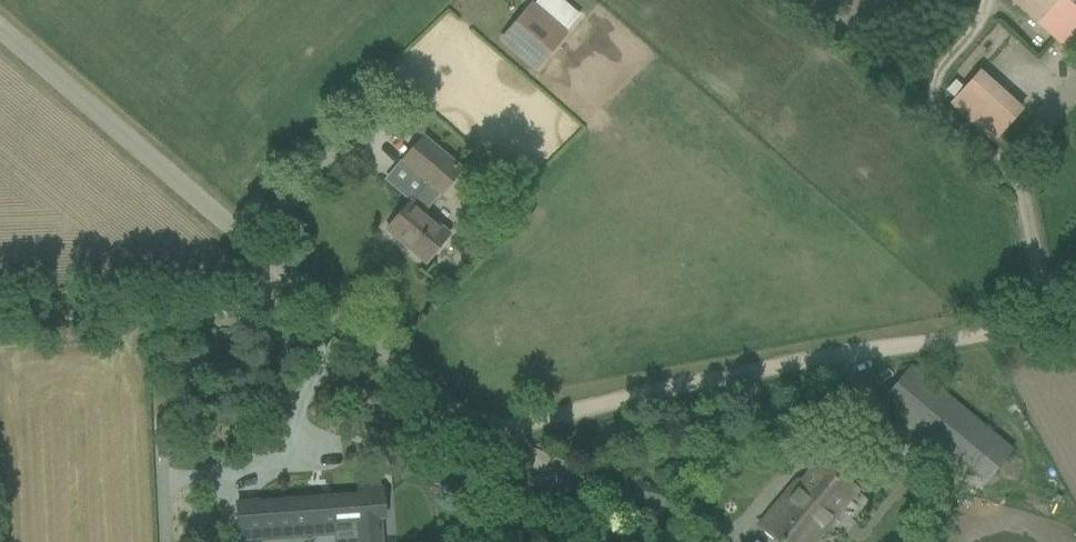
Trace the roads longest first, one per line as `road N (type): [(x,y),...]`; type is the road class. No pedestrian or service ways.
road 1 (unclassified): [(484,442),(758,370),(1034,326),(1015,176)]
road 2 (unclassified): [(484,442),(0,33)]
road 3 (track): [(294,282),(254,300),(0,314)]
road 4 (unclassified): [(594,541),(484,442)]

